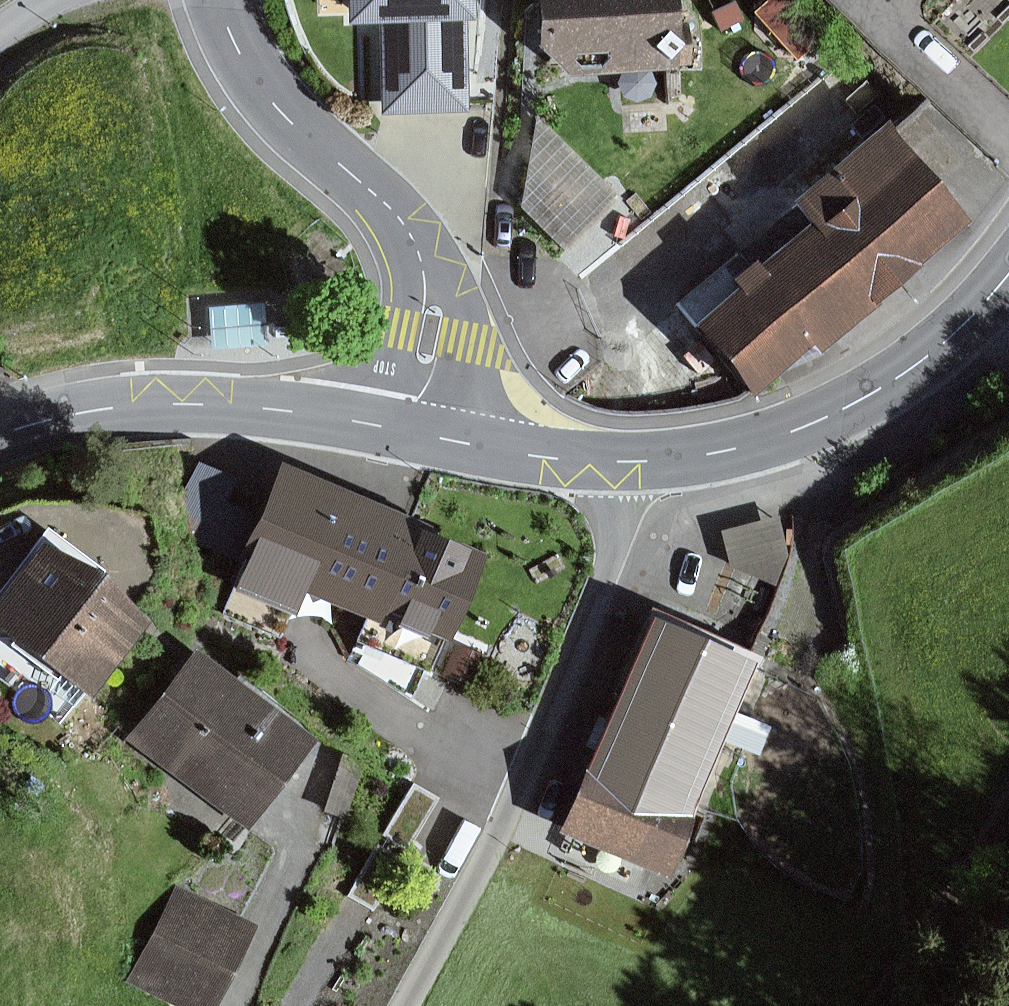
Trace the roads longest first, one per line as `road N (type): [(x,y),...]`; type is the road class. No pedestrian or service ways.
road 1 (residential): [(617,463),(616,549),(521,788),(407,1005)]
road 2 (tertiary): [(220,0),(241,57),(291,119),(384,203),(426,262),(431,334),(405,431)]
road 3 (tertiary): [(617,463),(745,448),(805,429),(914,367),(1008,274)]
road 4 (tertiary): [(0,434),(66,415),(143,406),(277,410),(405,431)]
road 5 (track): [(891,1005),(1008,812)]
road 6 (tertiary): [(405,431),(617,463)]

